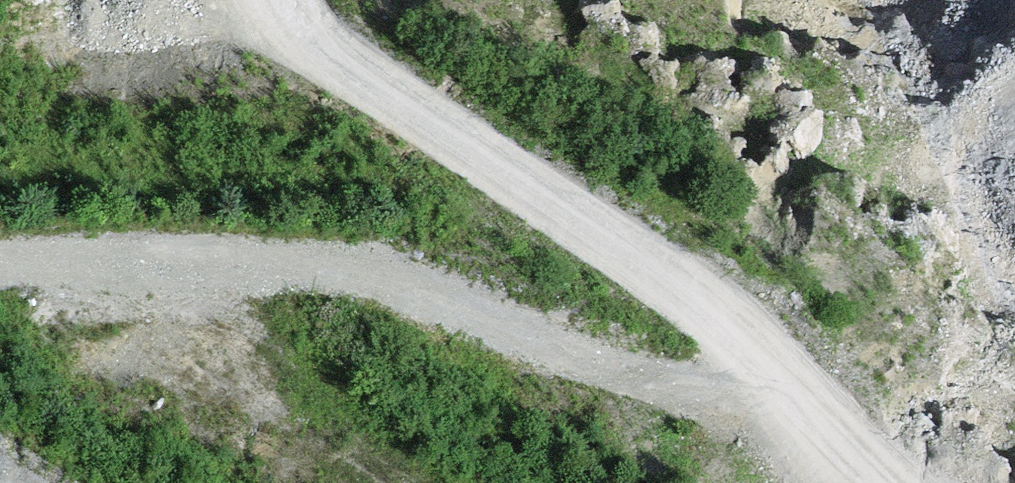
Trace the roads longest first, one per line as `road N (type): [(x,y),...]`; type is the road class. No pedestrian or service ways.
road 1 (track): [(296,0),(303,26),(835,394),(1014,459)]
road 2 (track): [(835,394),(707,391),(296,271),(0,273)]

